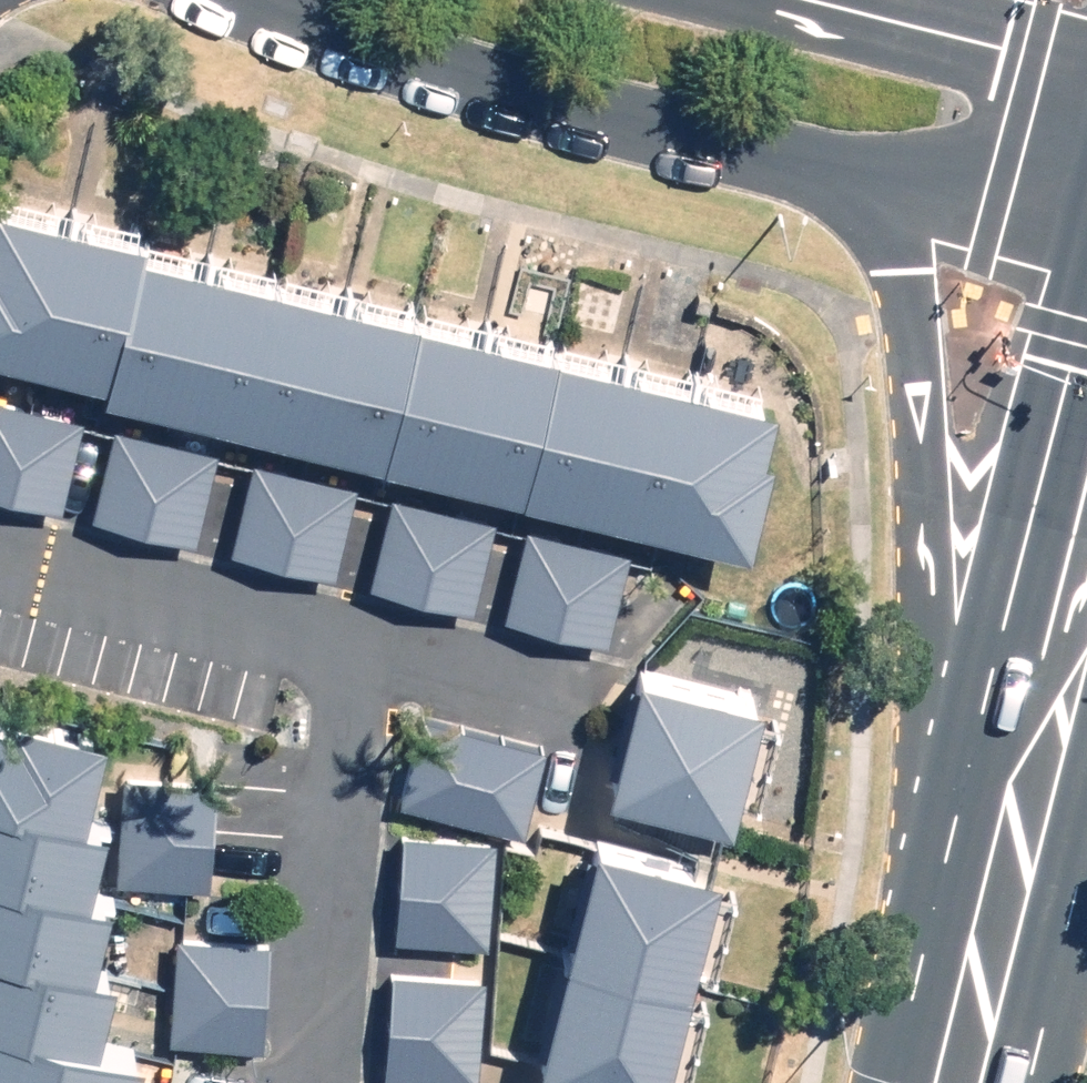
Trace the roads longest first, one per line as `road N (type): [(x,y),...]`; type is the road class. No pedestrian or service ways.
road 1 (secondary): [(997,817),(893,268),(794,145)]
road 2 (residential): [(794,145),(275,0)]
road 3 (secondary): [(1086,392),(997,817)]
road 4 (residential): [(786,0),(1086,80)]
road 5 (residential): [(1086,234),(794,145)]
road 6 (secondary): [(997,817),(947,1082)]
road 7 (secondary): [(1086,677),(997,817)]

